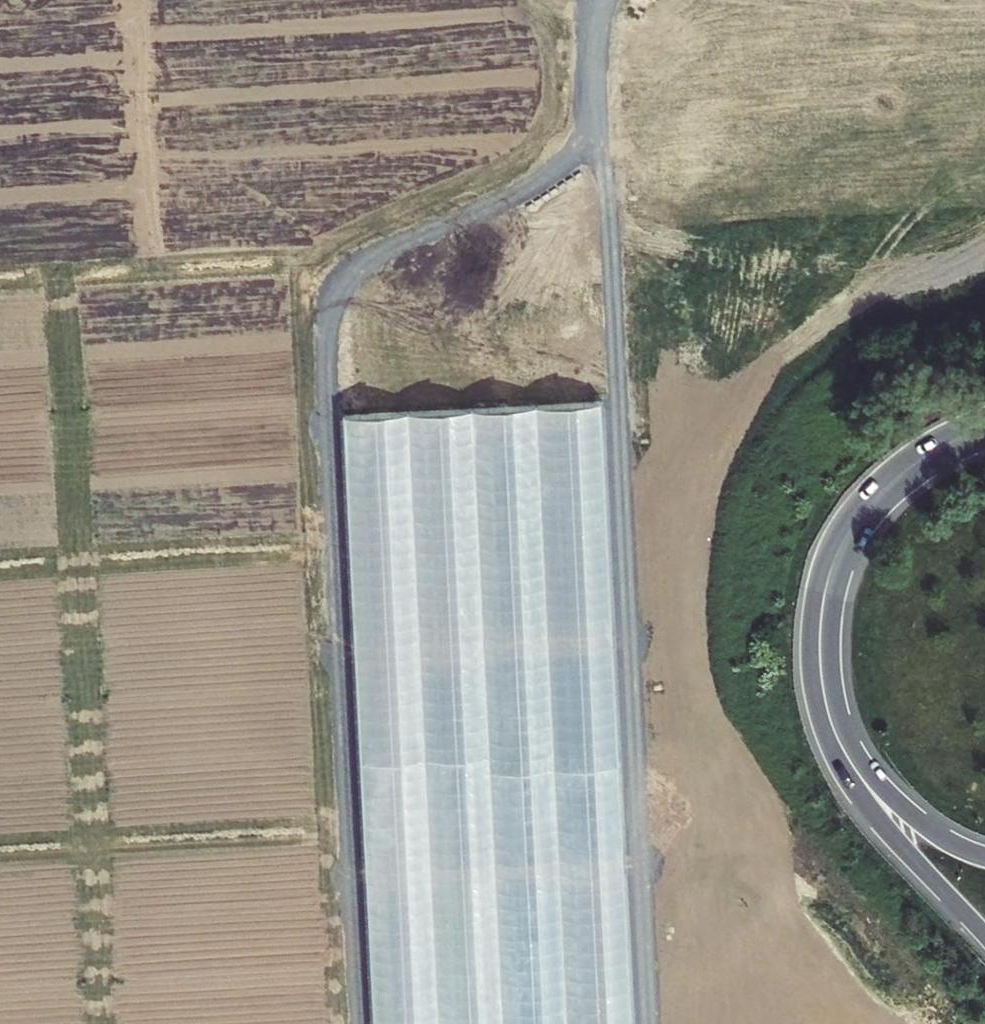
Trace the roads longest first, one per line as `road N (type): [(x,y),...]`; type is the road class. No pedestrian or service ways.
road 1 (trunk): [(841,750),(821,653),(834,566),(890,489),(984,434)]
road 2 (trunk): [(841,750),(884,827),(984,936)]
road 3 (trunk): [(984,856),(891,801),(841,750)]

